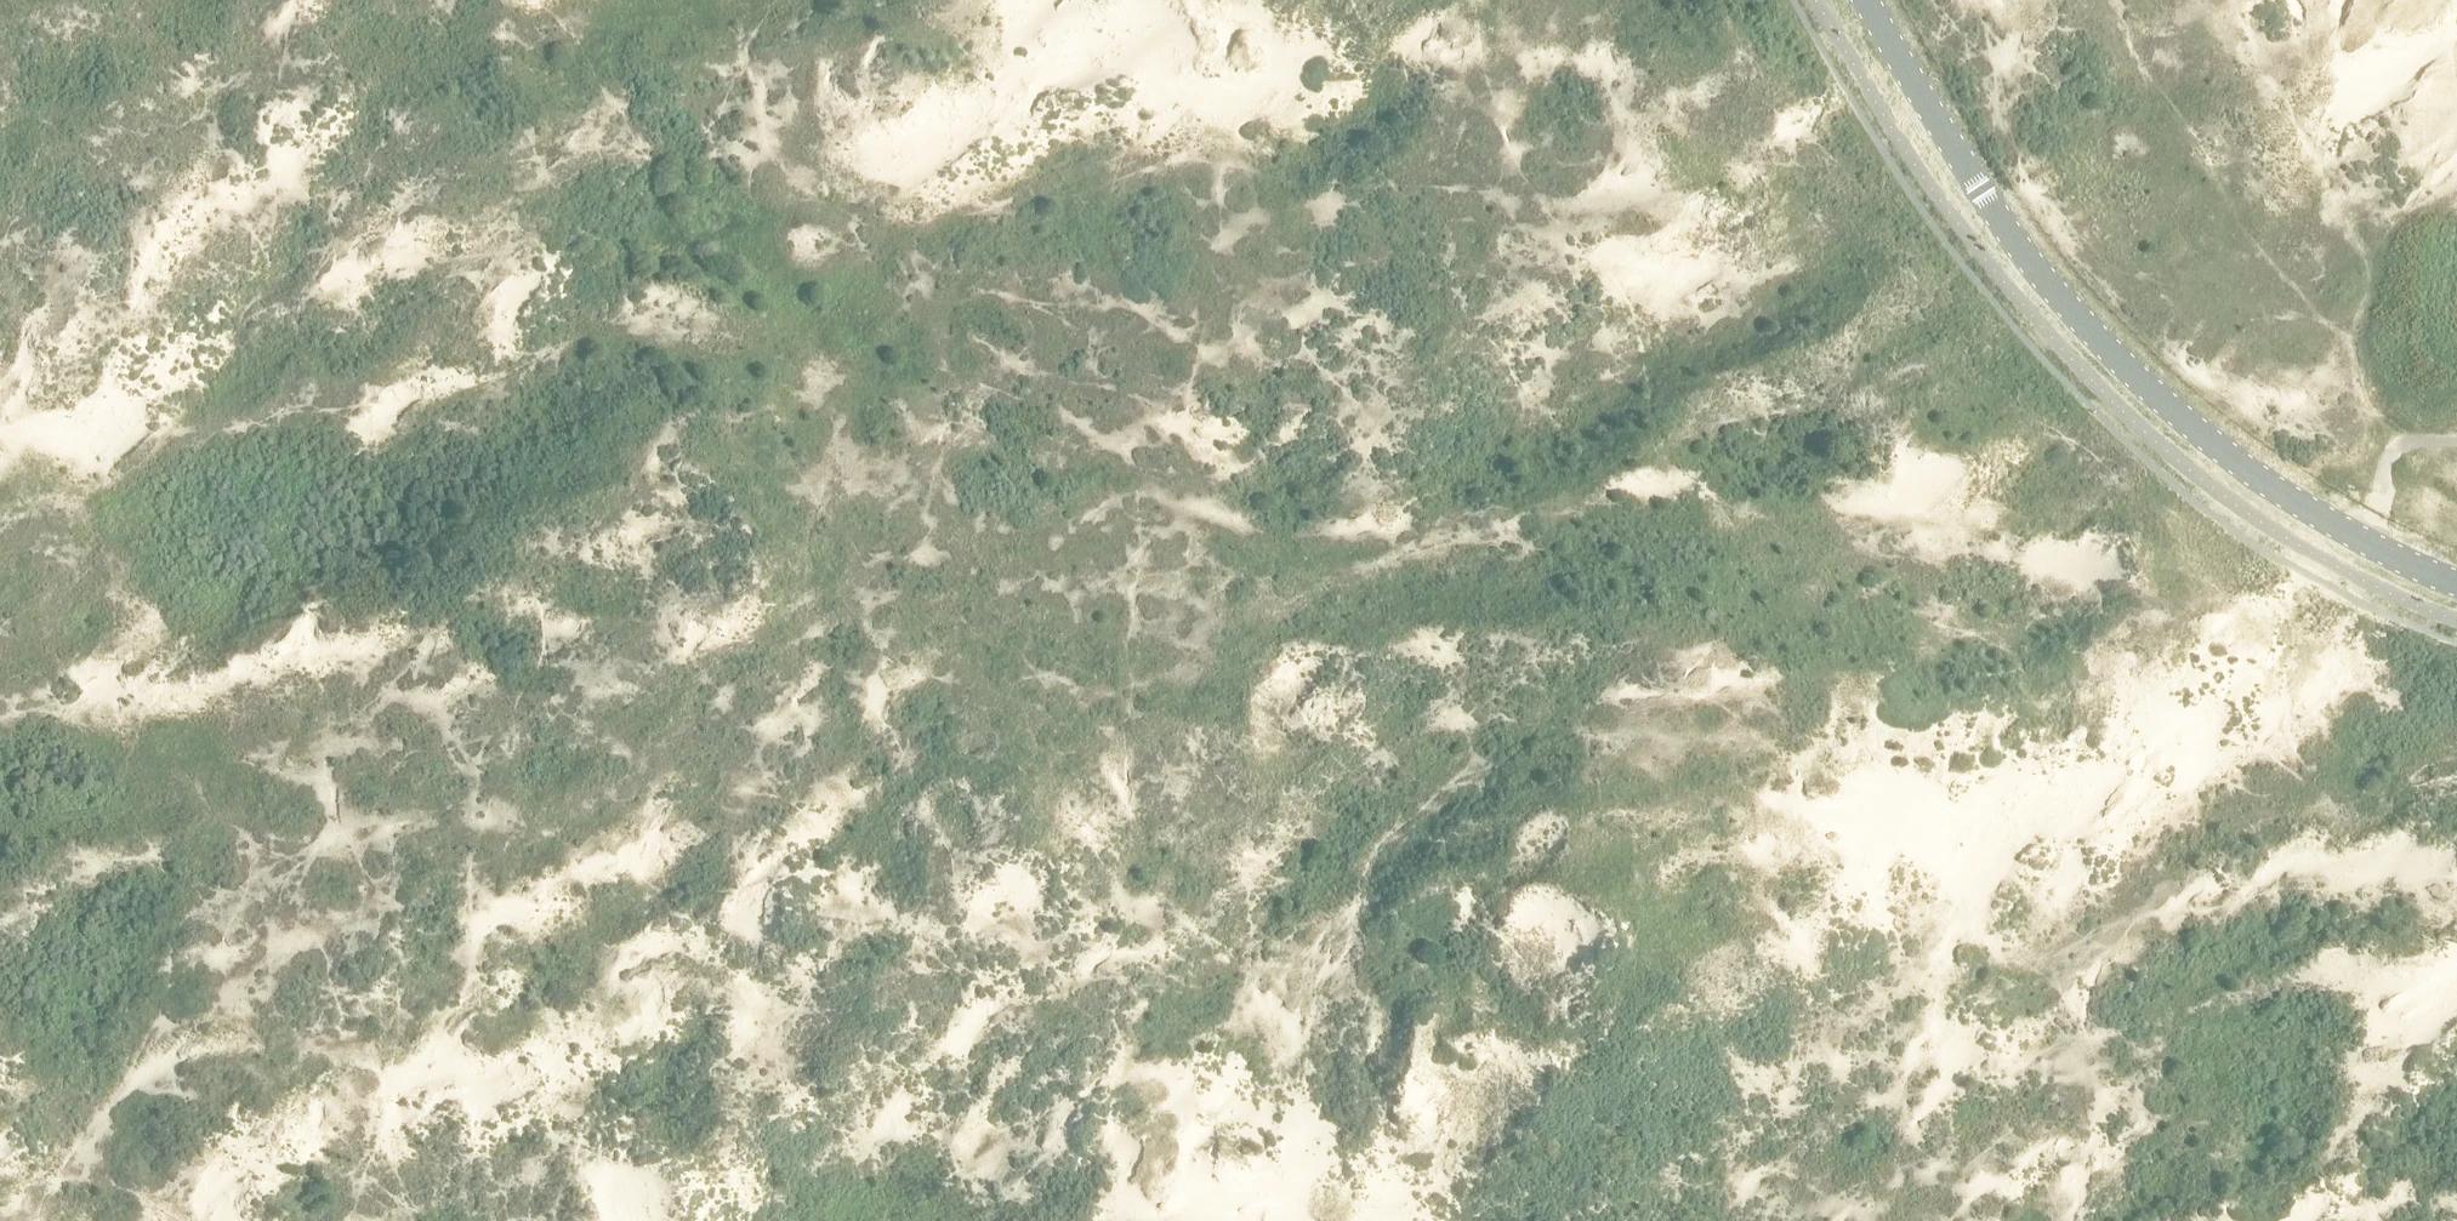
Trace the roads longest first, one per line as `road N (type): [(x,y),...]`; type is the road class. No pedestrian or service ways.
road 1 (unclassified): [(2456,583),(2361,539),(2249,471),(2159,398),(2062,298),(1978,184),(1865,0)]

